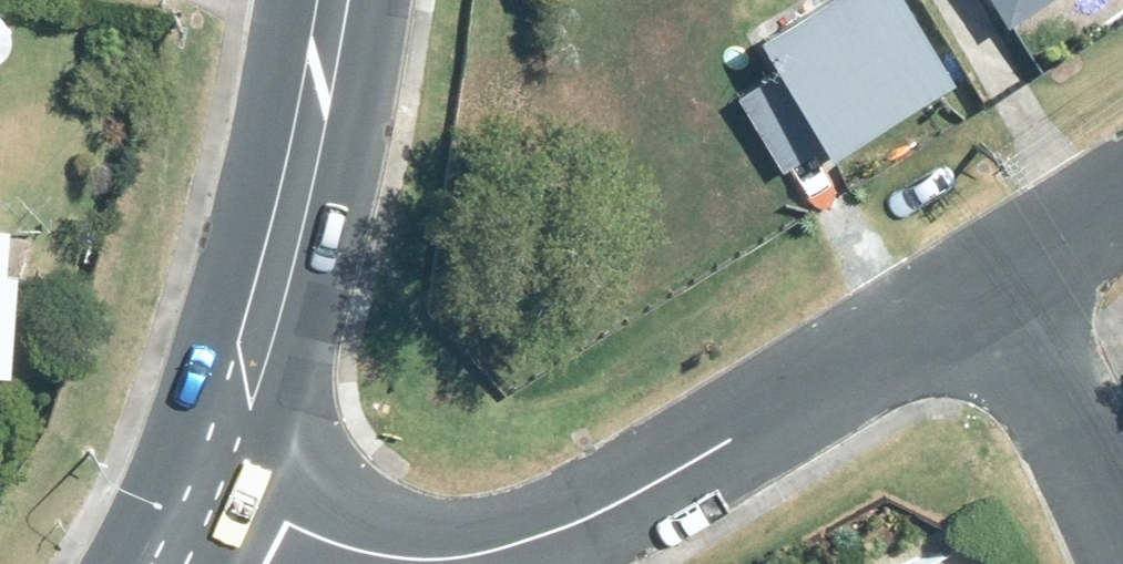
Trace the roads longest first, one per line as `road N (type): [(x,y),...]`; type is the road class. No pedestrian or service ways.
road 1 (residential): [(997,277),(644,489),(528,545),(422,560),(365,551),(293,527),(205,477)]
road 2 (primary): [(205,477),(296,188),(325,0)]
road 3 (residential): [(997,277),(1122,540)]
road 4 (residential): [(1122,200),(997,277)]

